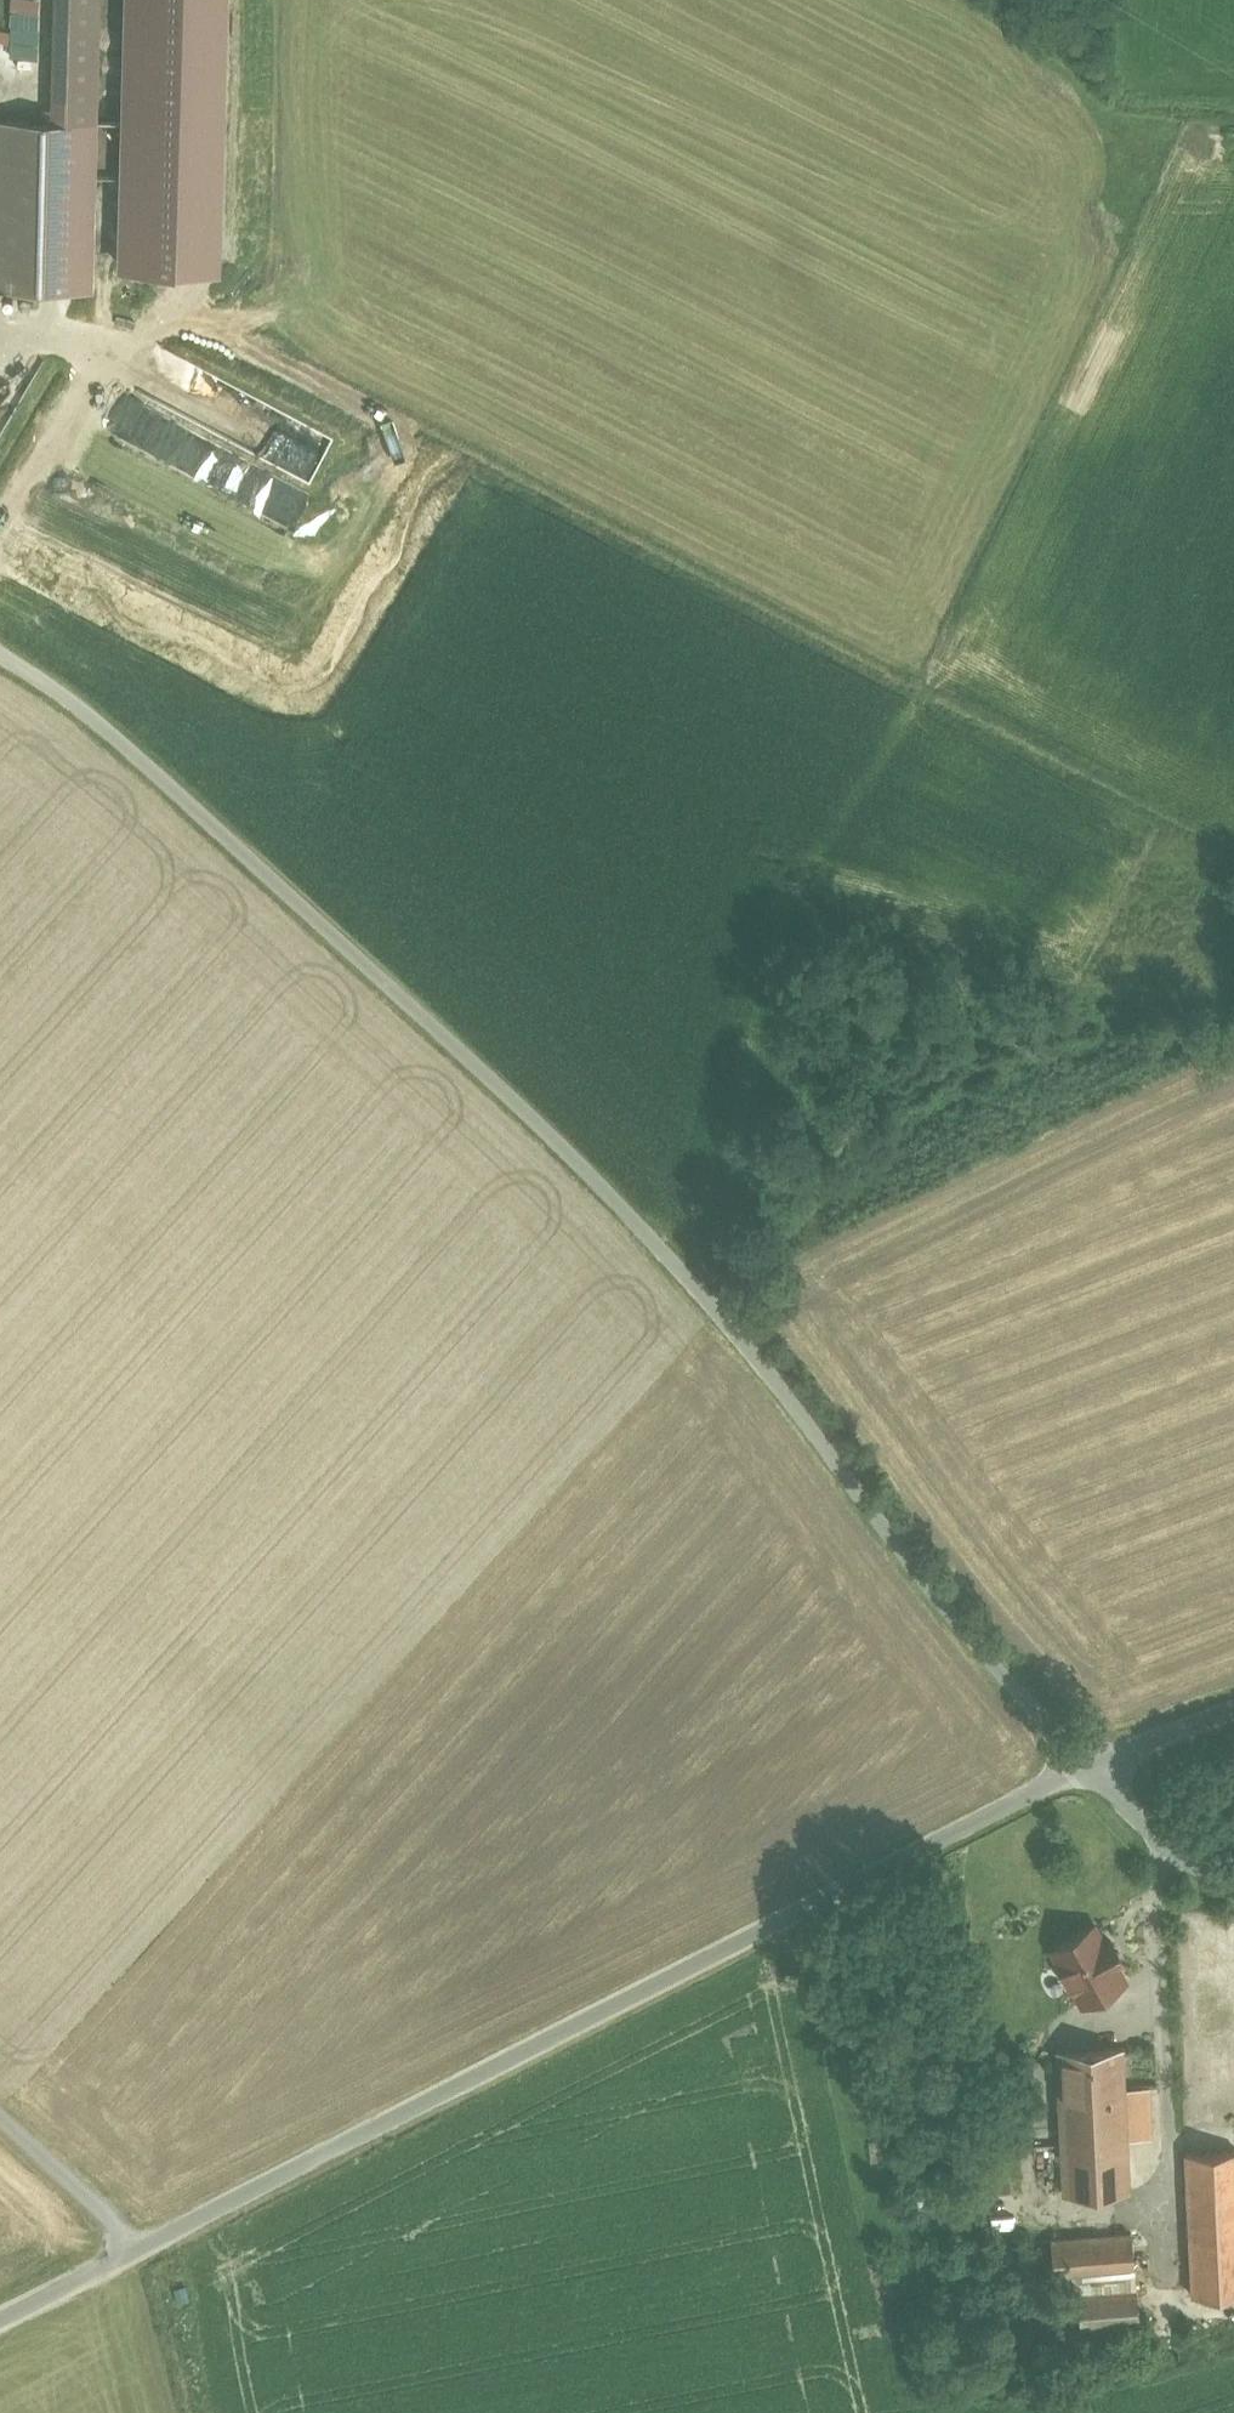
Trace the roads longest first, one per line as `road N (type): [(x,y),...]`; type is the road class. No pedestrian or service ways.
road 1 (unclassified): [(1086,1773),(665,1257),(541,1129),(62,695),(0,659)]
road 2 (unclassified): [(139,2253),(1086,1773)]
road 3 (unclassified): [(0,2124),(139,2253)]
road 4 (unclassified): [(1086,1773),(1174,1860),(1233,1886)]
road 5 (unclassified): [(1233,1715),(1086,1773)]
road 6 (unclassified): [(0,2323),(139,2253)]

